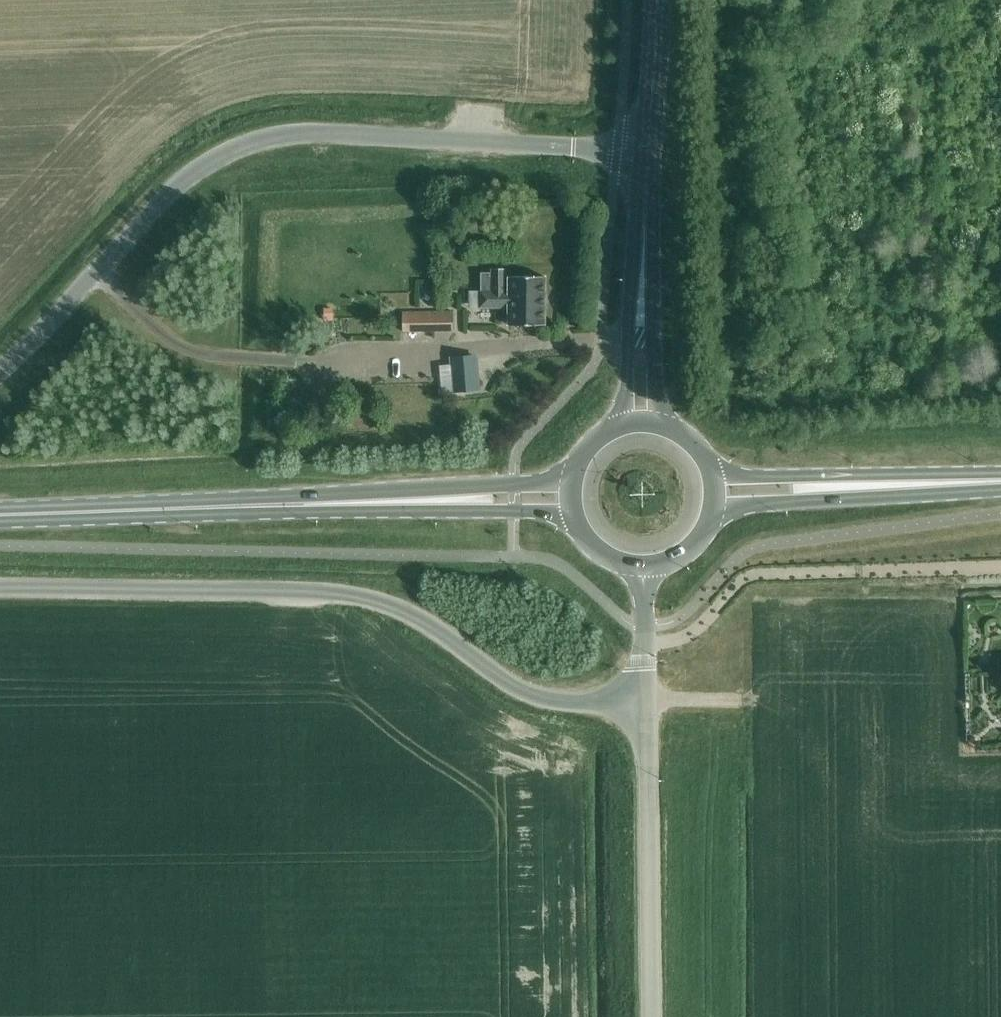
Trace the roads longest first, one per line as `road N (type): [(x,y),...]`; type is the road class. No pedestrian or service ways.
road 1 (unclassified): [(0,375),(175,188),(248,145),(331,132),(649,152)]
road 2 (unclassified): [(0,588),(364,597),(416,617),(534,696),(647,703)]
road 3 (primary): [(0,514),(425,501)]
road 4 (unclassified): [(652,1016),(647,703)]
road 5 (tertiary): [(641,340),(649,152)]
road 6 (primary): [(712,510),(891,485)]
road 7 (primary): [(891,485),(711,478)]
road 8 (primary): [(577,479),(494,483),(425,501)]
road 9 (primary): [(425,501),(577,512)]
road 10 (tertiary): [(649,152),(657,0)]
road 11 (unclassified): [(647,703),(643,564)]

